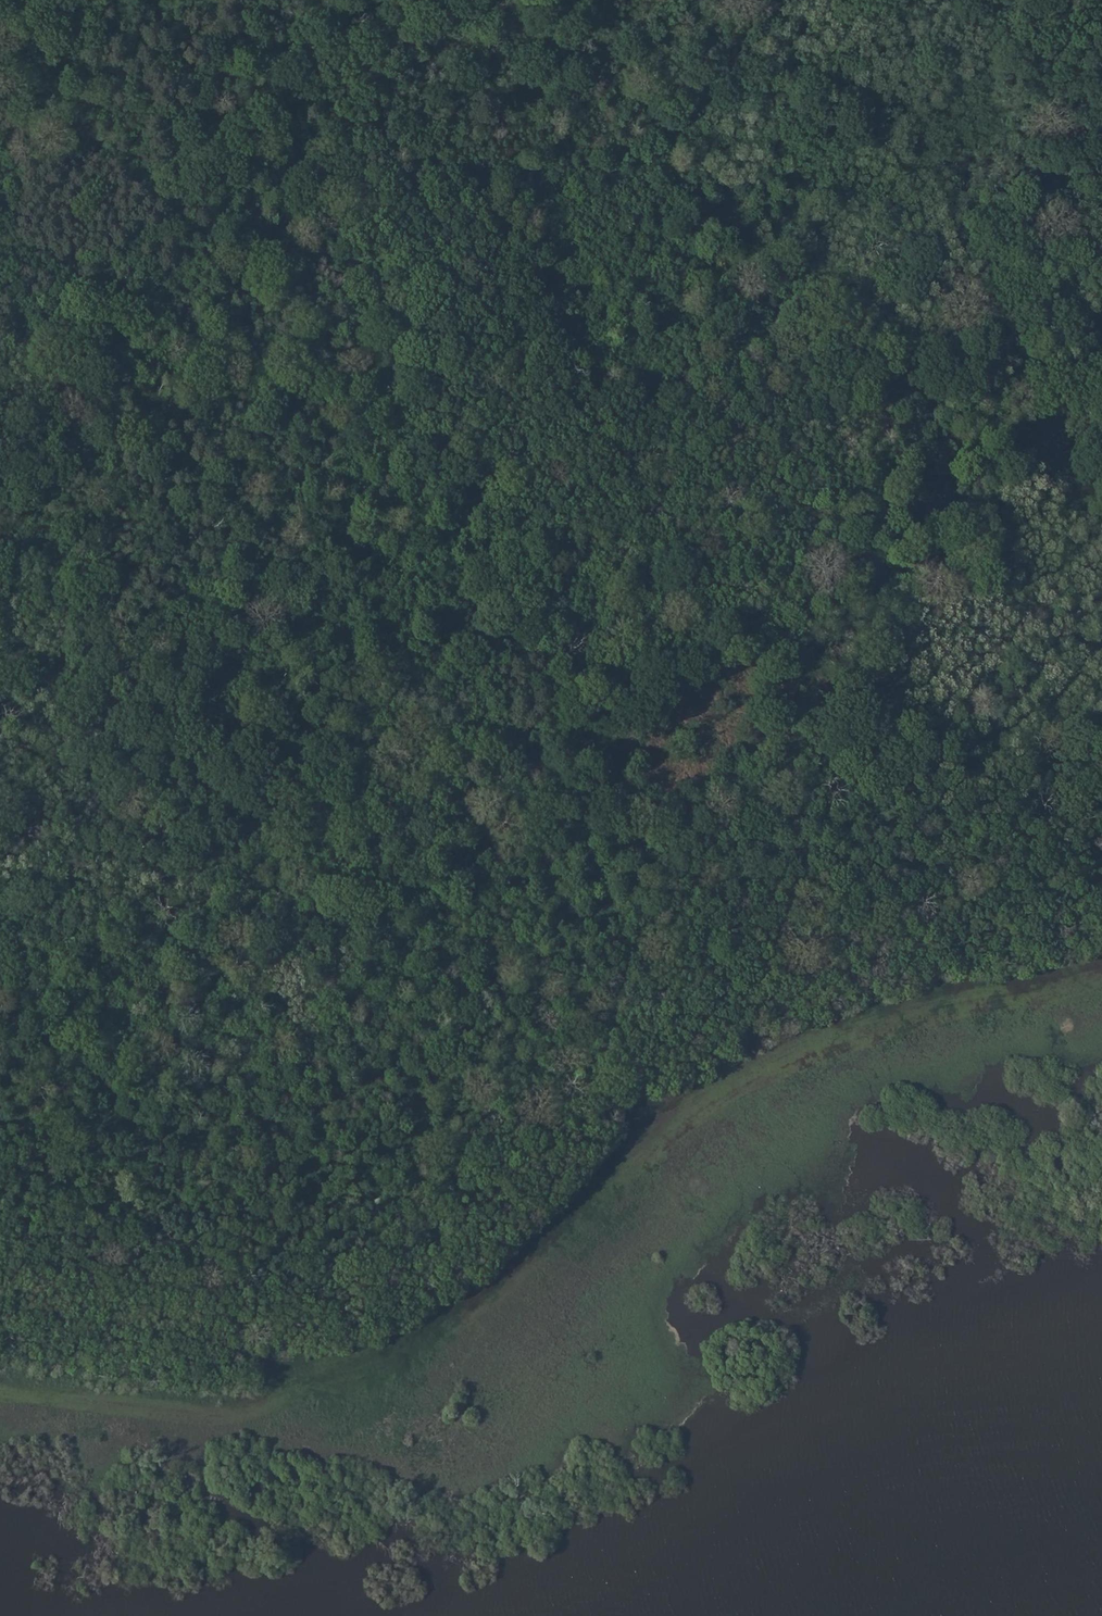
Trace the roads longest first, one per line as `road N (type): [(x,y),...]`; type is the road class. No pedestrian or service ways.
road 1 (track): [(1101,635),(1020,718),(802,806),(674,818),(643,805),(579,726),(545,724),(413,798),(280,891),(233,909),(196,906),(142,883),(31,759),(0,756)]
road 2 (track): [(0,1390),(228,1421),(271,1410),(455,1308),(655,1114),(730,1075),(971,978),(1044,969),(1101,950)]

